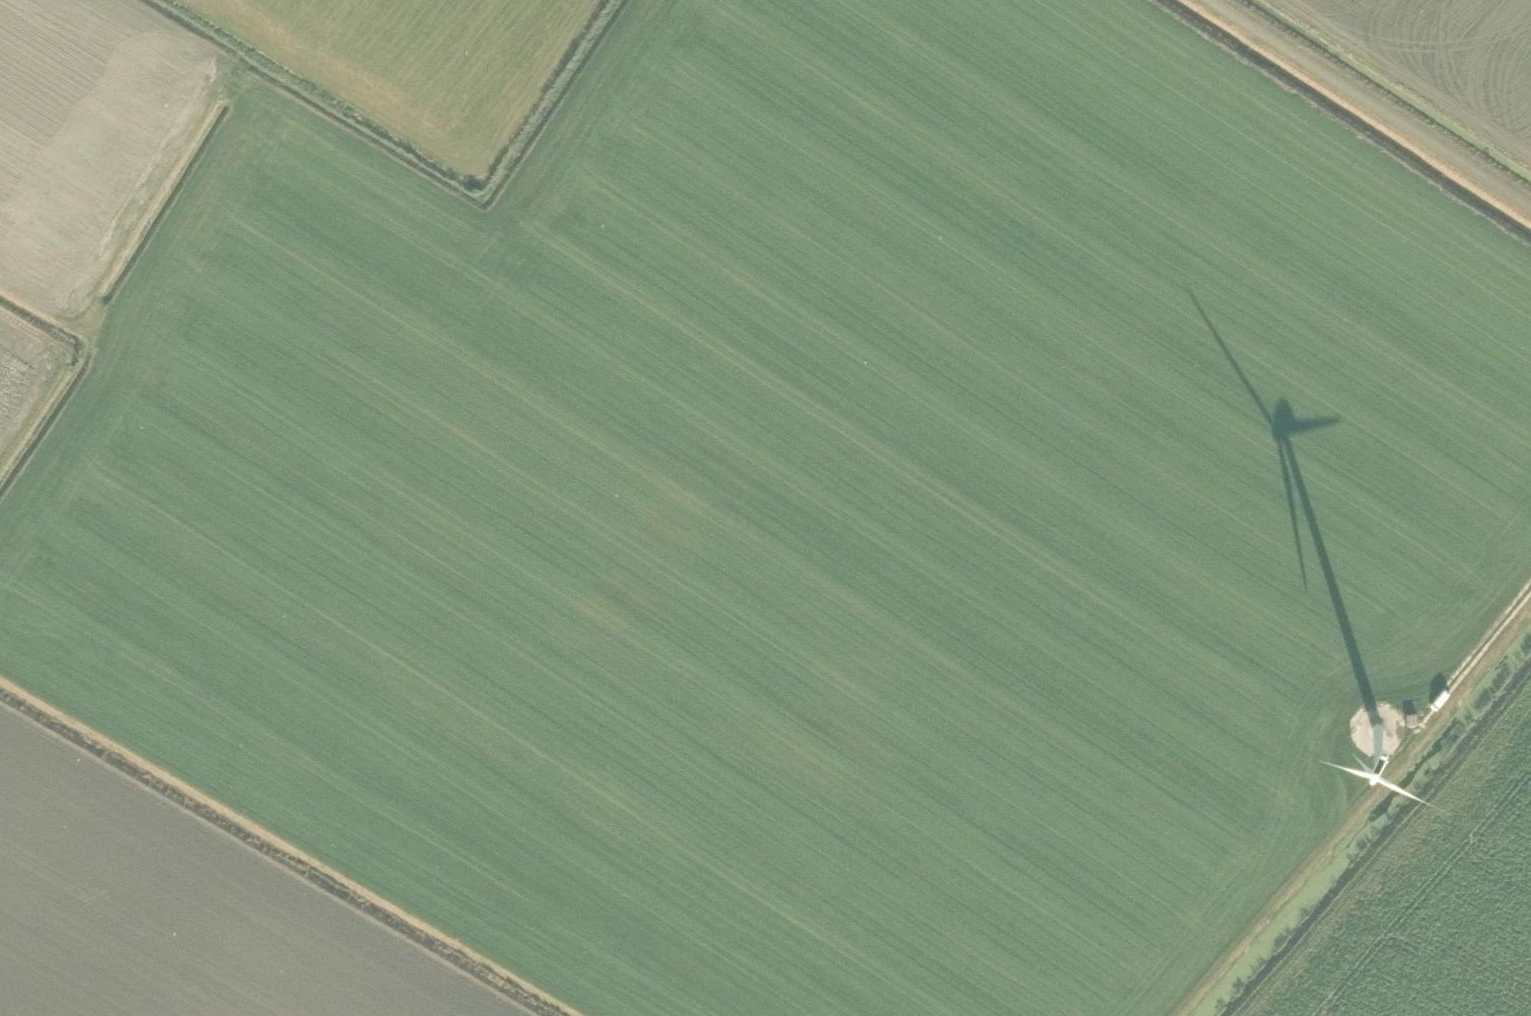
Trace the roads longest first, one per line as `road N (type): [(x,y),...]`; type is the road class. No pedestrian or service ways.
road 1 (unclassified): [(1530,205),(1215,0)]
road 2 (track): [(1530,590),(1425,717)]

